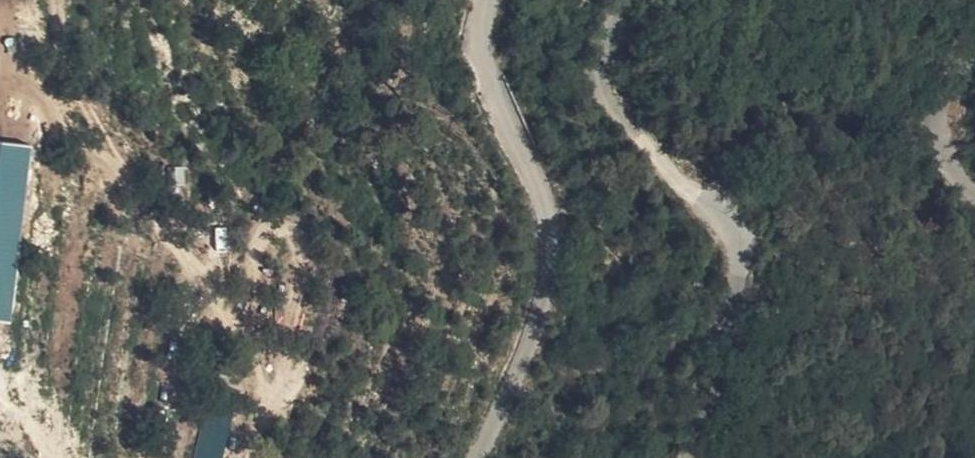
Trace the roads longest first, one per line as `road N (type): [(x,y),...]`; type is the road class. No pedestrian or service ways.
road 1 (track): [(633,0),(600,37),(598,84),(657,157),(730,227),(735,274),(708,381),(699,457)]
road 2 (residential): [(484,0),(479,41),(549,229),(542,297),(476,457)]
road 3 (residential): [(974,195),(937,133),(943,81),(974,43)]

